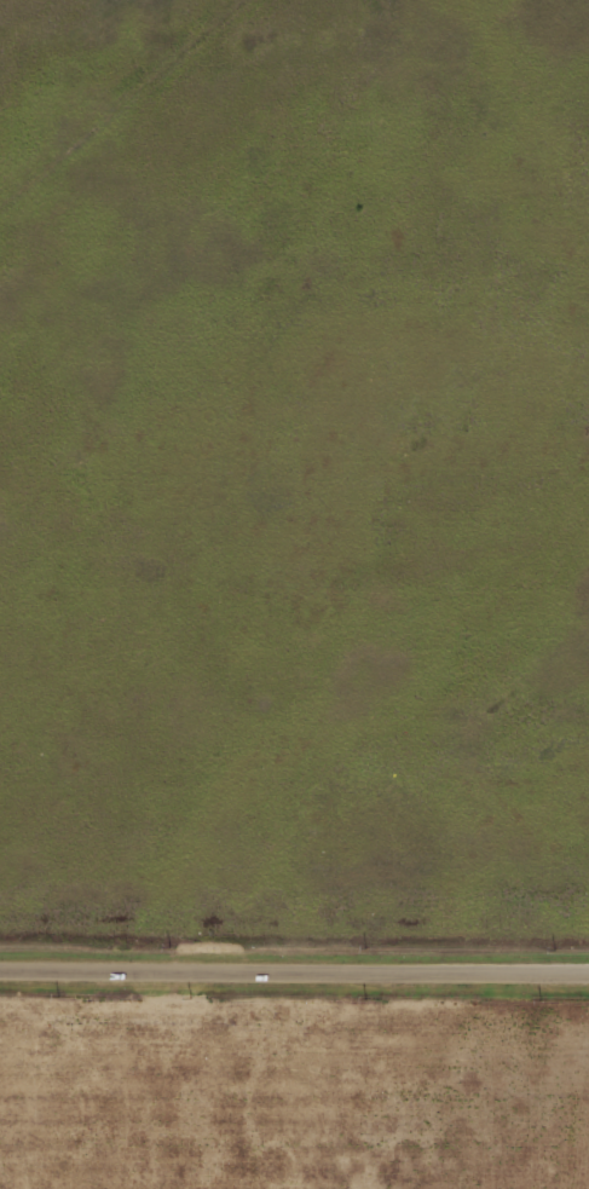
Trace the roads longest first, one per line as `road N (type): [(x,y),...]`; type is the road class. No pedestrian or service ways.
road 1 (residential): [(0,970),(588,974)]

